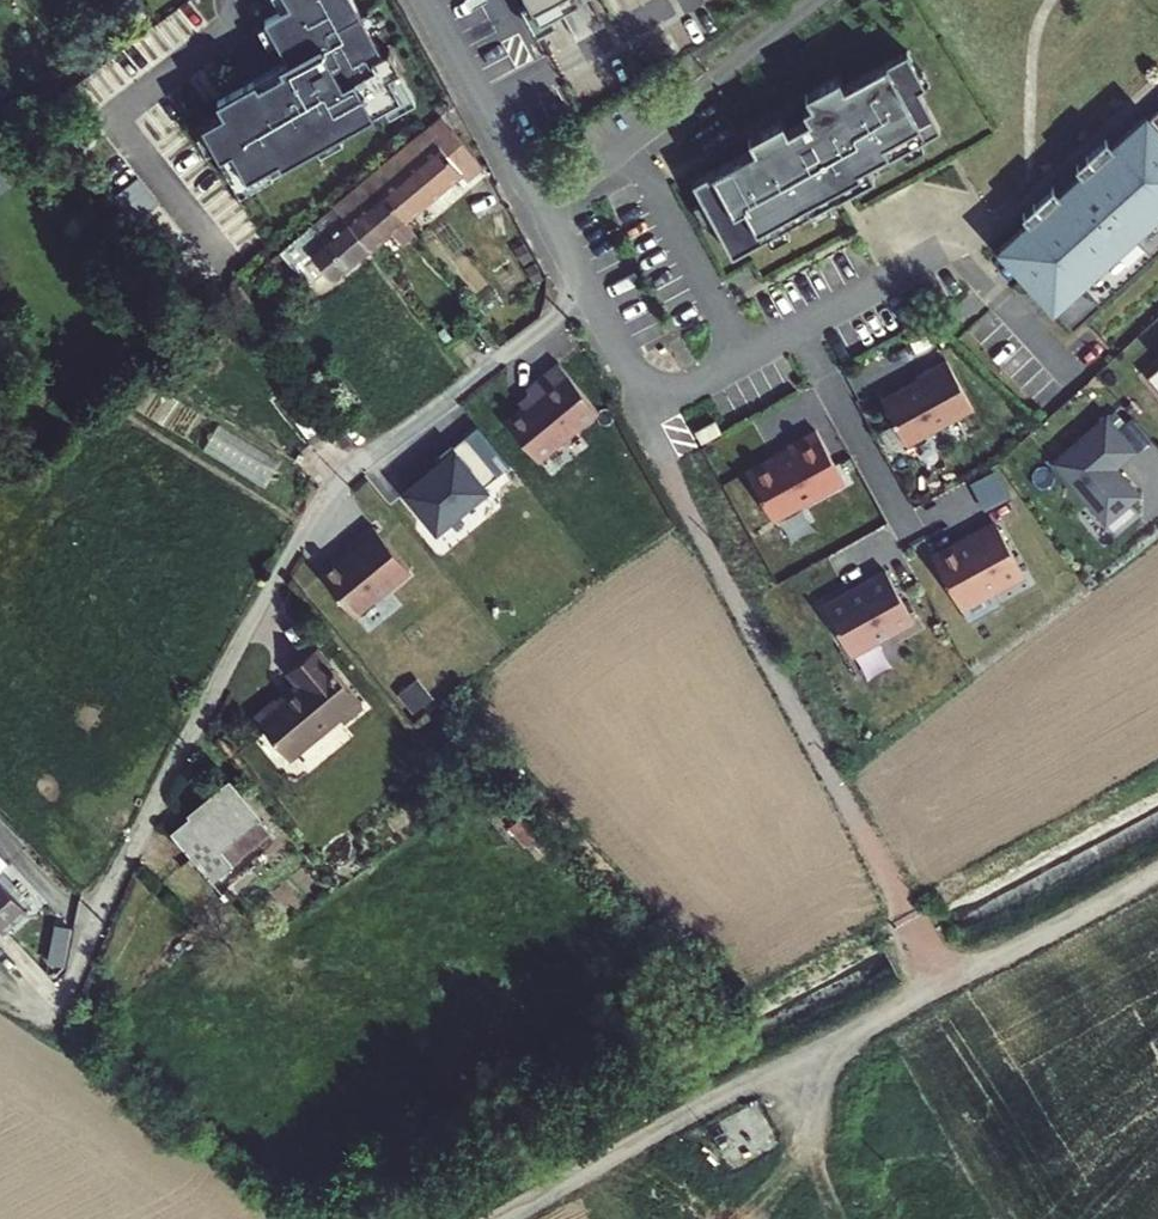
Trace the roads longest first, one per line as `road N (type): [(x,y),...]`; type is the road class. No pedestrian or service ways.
road 1 (residential): [(589,300),(314,503),(57,1025)]
road 2 (unclassified): [(940,978),(589,300)]
road 3 (track): [(1157,870),(940,978),(501,1218)]
road 4 (residential): [(427,0),(589,300)]

